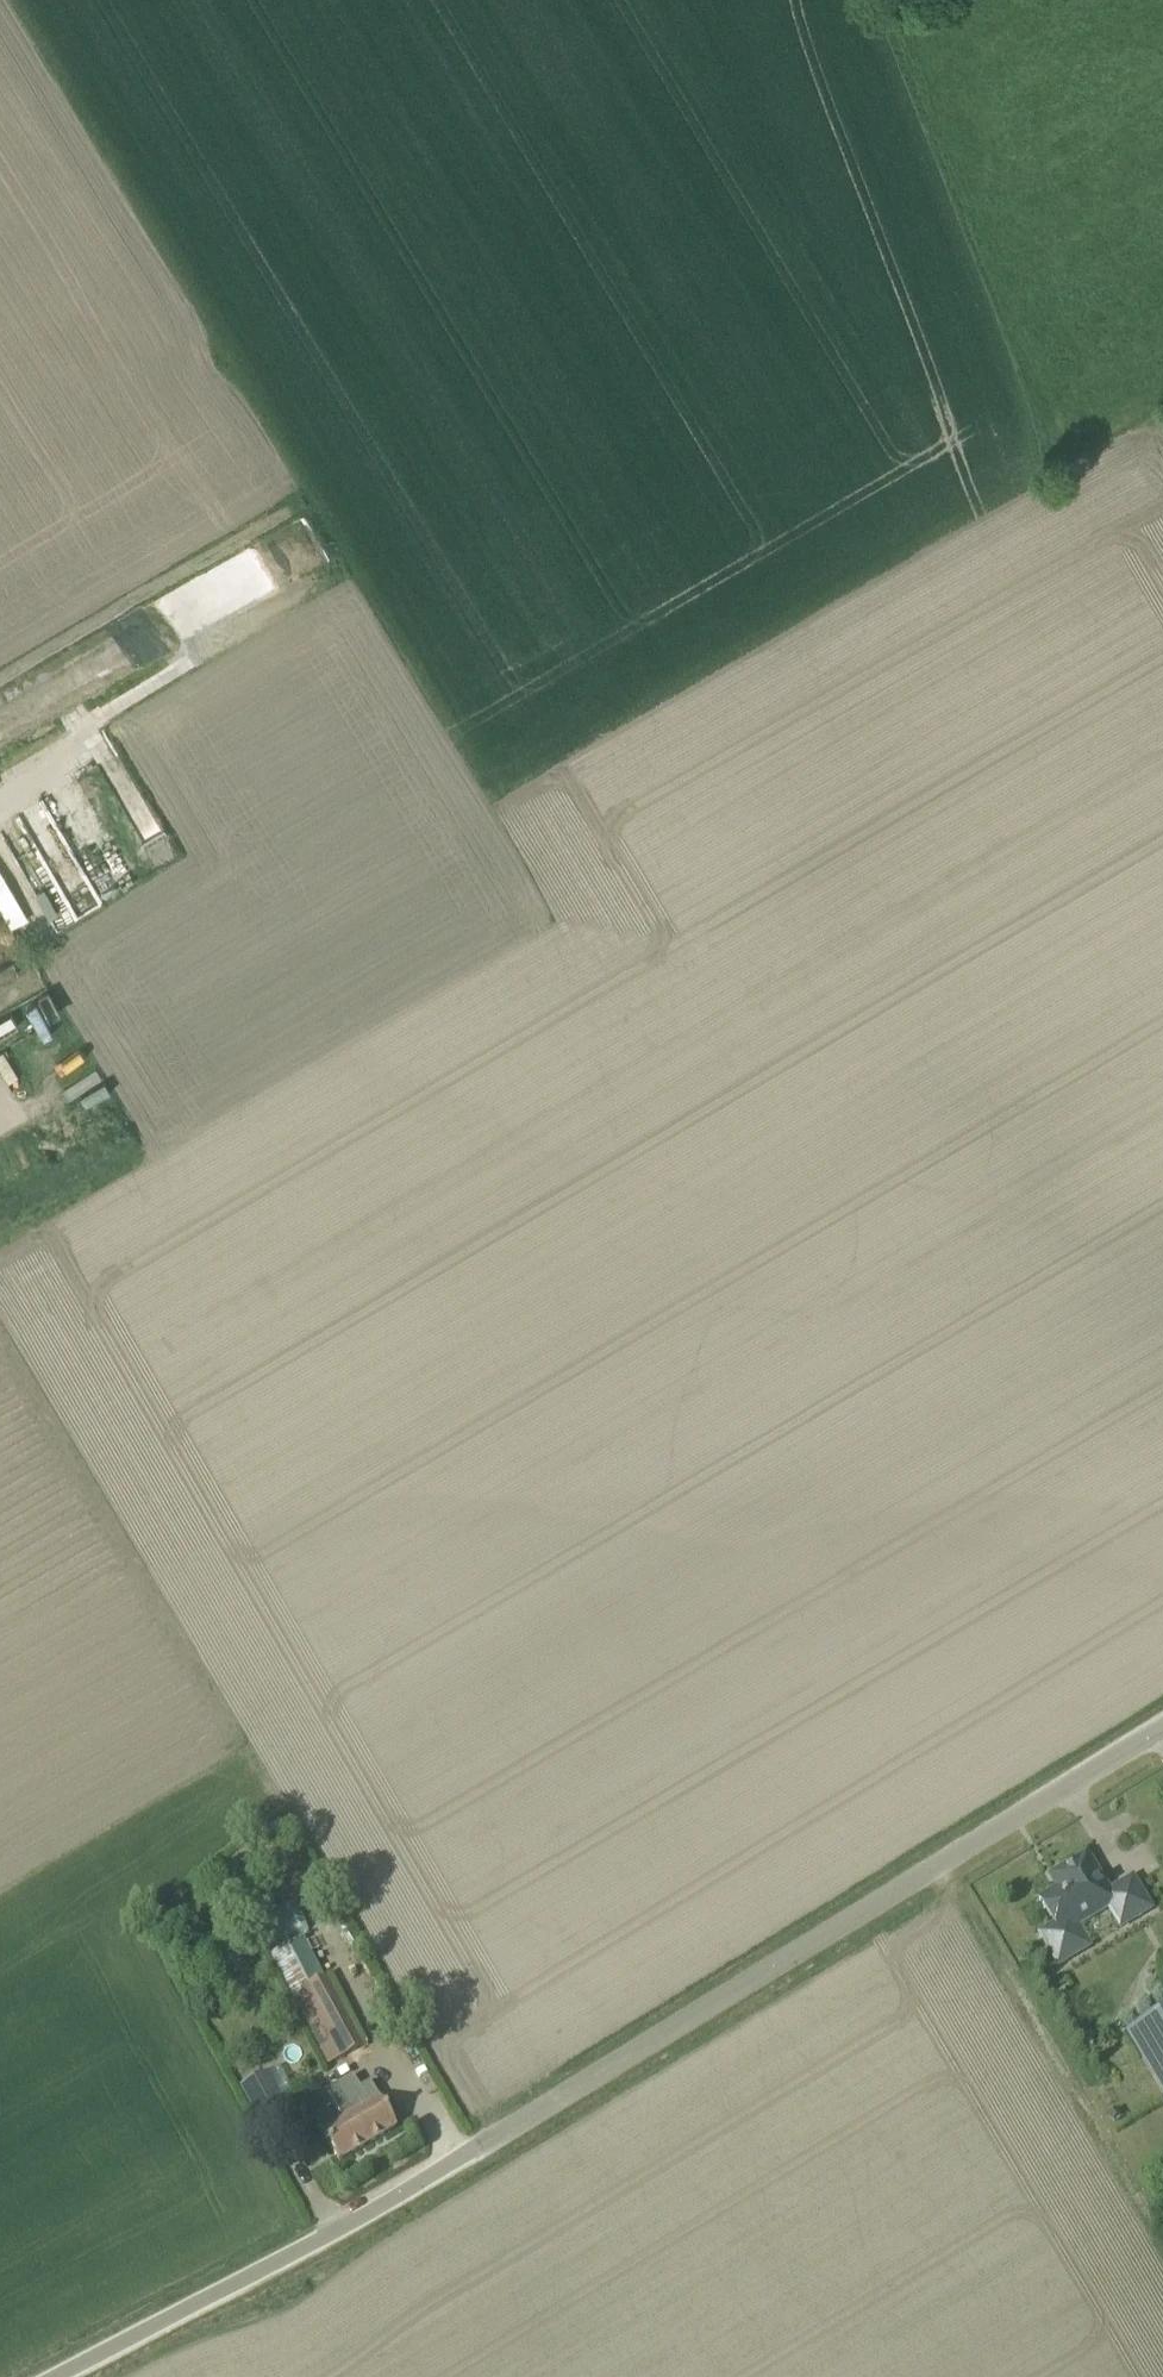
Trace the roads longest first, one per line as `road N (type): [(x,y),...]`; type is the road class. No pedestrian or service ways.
road 1 (unclassified): [(48,2376),(480,2150),(1162,1725)]

